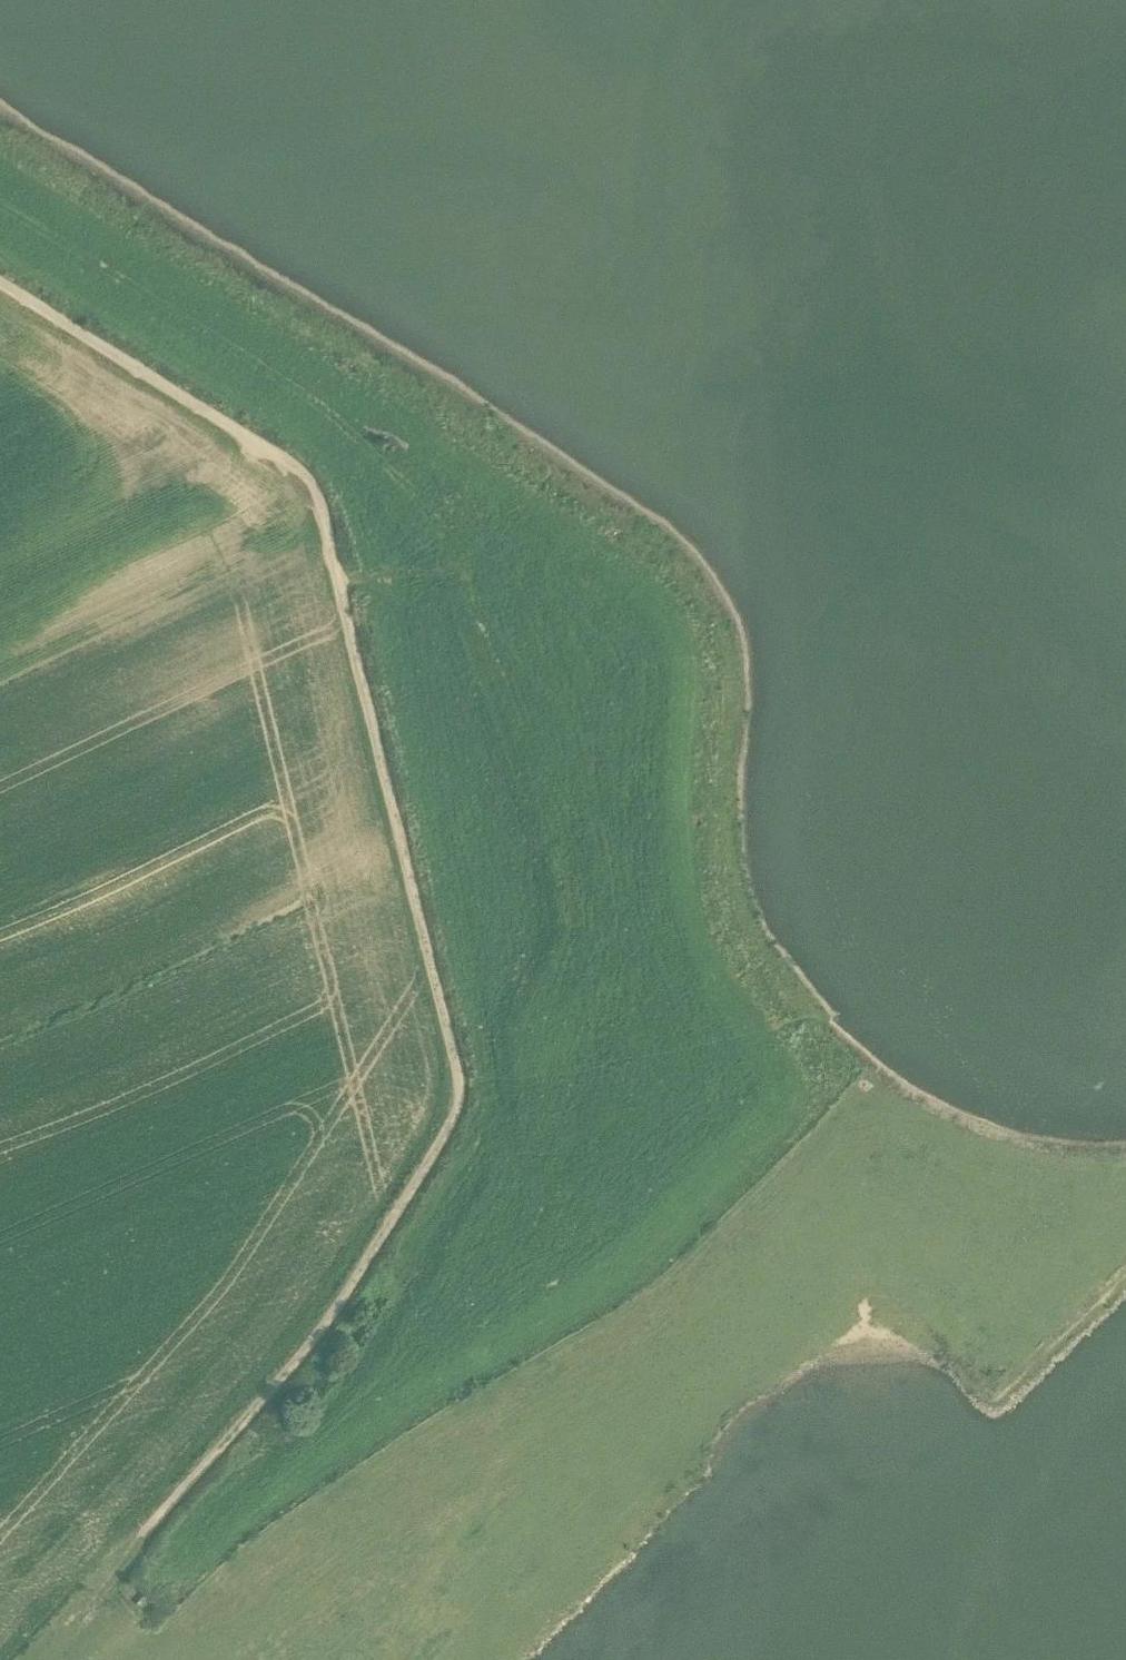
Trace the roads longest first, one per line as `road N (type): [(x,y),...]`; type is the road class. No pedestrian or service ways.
road 1 (track): [(0,205),(354,423)]

